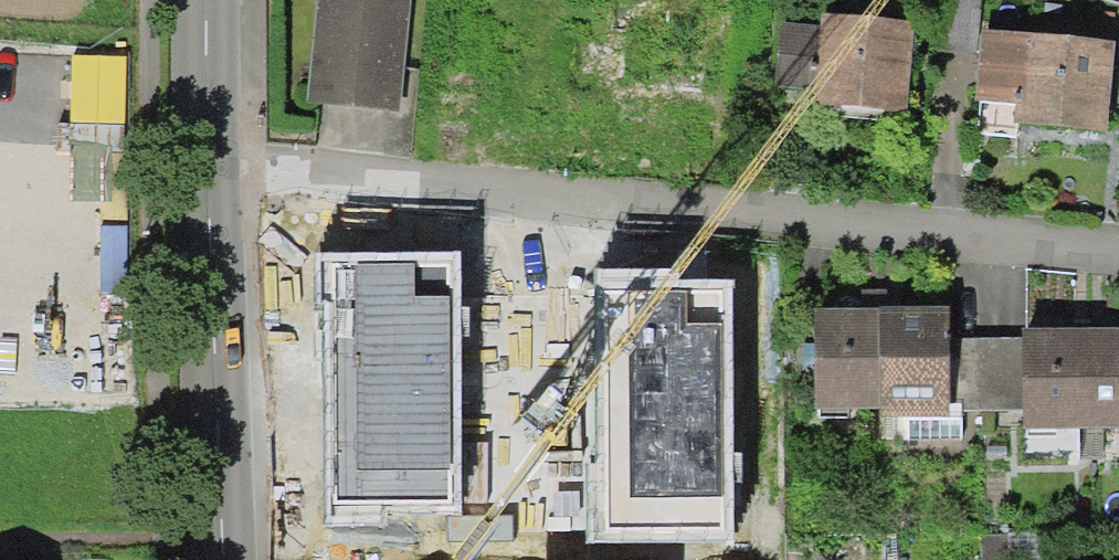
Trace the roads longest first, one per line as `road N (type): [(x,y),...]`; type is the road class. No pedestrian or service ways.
road 1 (residential): [(207,166),(1118,257)]
road 2 (secondary): [(223,559),(207,166)]
road 3 (secondary): [(207,166),(207,0)]

